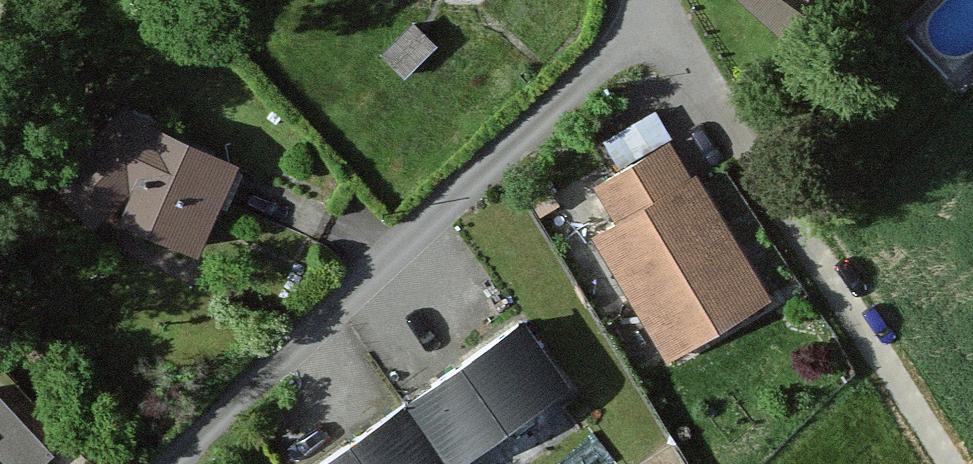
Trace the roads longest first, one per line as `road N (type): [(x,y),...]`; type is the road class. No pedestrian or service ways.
road 1 (residential): [(655,8),(167,463)]
road 2 (track): [(655,8),(948,463)]

